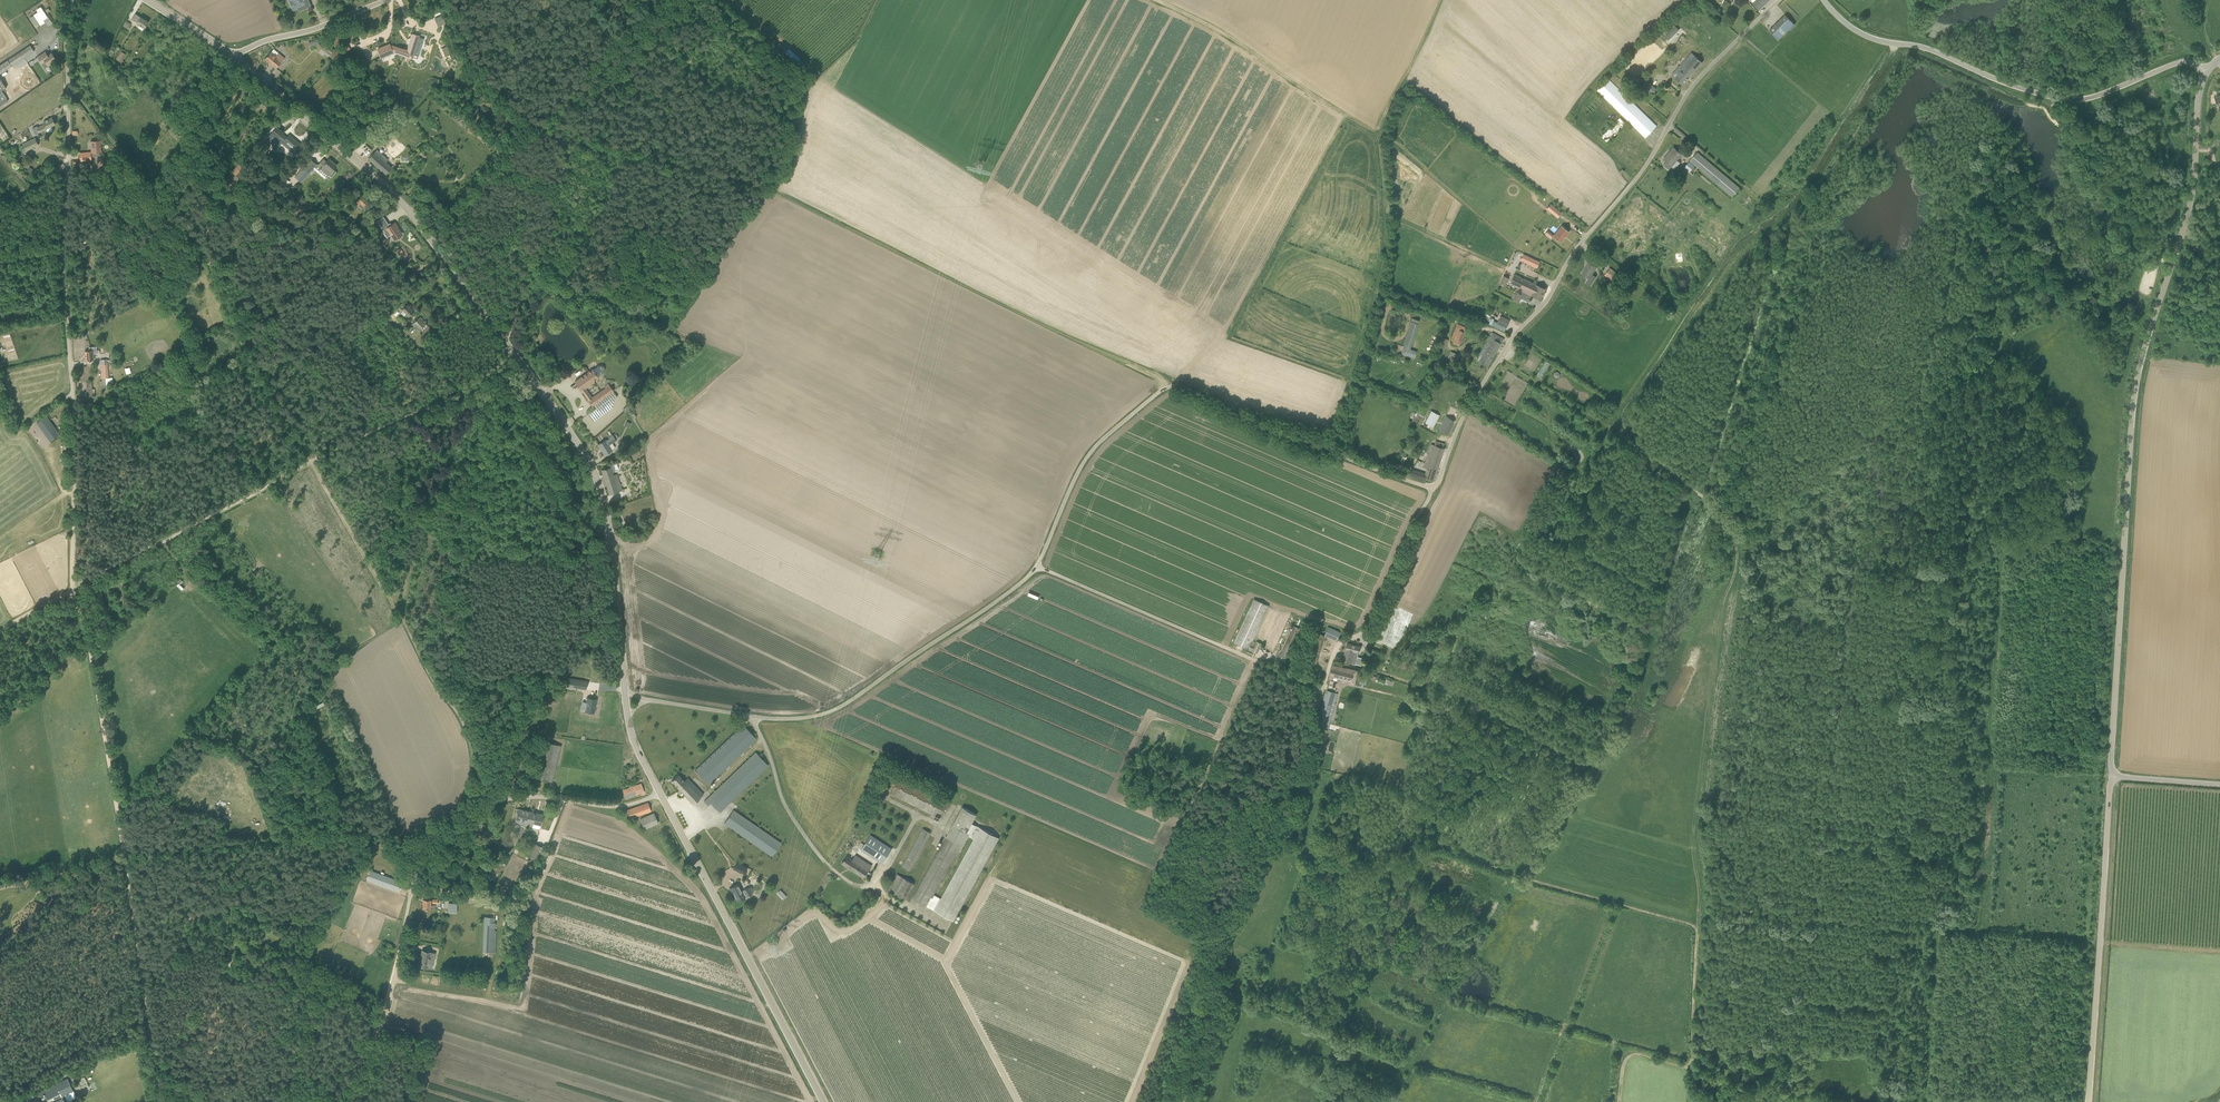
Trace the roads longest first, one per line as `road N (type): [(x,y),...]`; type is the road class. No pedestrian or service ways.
road 1 (tertiary): [(625,690),(607,513),(581,448),(413,215),(233,55)]
road 2 (unclassified): [(2113,776),(2136,382),(2190,205),(2207,72)]
road 3 (unclassified): [(1434,488),(1500,359),(1652,157),(1680,104),(1781,0)]
road 4 (unclassified): [(1037,566),(1319,684),(1336,648),(1364,631),(1434,488)]
road 5 (unclassified): [(1037,566),(1090,453),(1179,382),(1434,488)]
road 6 (track): [(771,188),(668,325),(409,189),(399,200)]
road 7 (track): [(771,188),(1010,311),(1179,382)]
road 8 (track): [(312,459),(212,260),(70,87)]
road 9 (unclassified): [(2207,72),(2177,63),(2099,96),(2061,100),(1928,49),(1867,37),(1823,0)]
road 10 (unclassified): [(75,409),(62,260),(71,162),(69,0)]
road 11 (unclassified): [(399,959),(426,859),(481,813),(524,798),(606,807),(660,794)]
road 12 (track): [(478,807),(392,834),(124,853)]
road 13 (tertiary): [(823,1101),(660,794)]
road 14 (unclassified): [(752,717),(804,718),(848,703),(1037,566)]
road 15 (unclassified): [(2089,1101),(2113,776)]
road 16 (track): [(1331,448),(1389,250),(1379,135)]
road 17 (track): [(460,713),(312,459)]
road 18 (track): [(312,459),(76,590)]
road 19 (track): [(124,853),(76,590)]
road 20 (track): [(280,839),(159,1069)]
road 21 (track): [(1158,0),(1379,135)]
road 22 (track): [(1274,839),(1365,869),(1444,846),(1515,876)]
road 23 (track): [(163,1101),(124,853)]
road 24 (track): [(349,833),(324,714),(355,662),(406,625)]
road 25 (track): [(1515,876),(1632,701),(1617,685)]
road 26 (unclassified): [(877,888),(849,882),(815,850),(786,806),(752,717)]
road 27 (track): [(565,137),(552,228),(506,342)]
road 28 (track): [(565,137),(771,188)]
road 29 (track): [(1515,876),(1697,926)]
road 30 (track): [(76,590),(75,409)]
road 31 (track): [(671,0),(619,40),(548,129)]
road 32 (track): [(1257,662),(1184,820)]
road 33 (track): [(471,392),(312,459)]
road 34 (track): [(446,0),(480,72),(548,129)]
road 35 (unclassified): [(233,55),(389,0)]
road 36 (track): [(464,393),(388,311),(423,274)]
road 37 (track): [(1319,684),(1291,807),(1274,839)]
road 38 (track): [(336,1101),(382,1025),(399,959)]
road 39 (track): [(1379,135),(1442,0)]
road 40 (track): [(1693,1079),(1836,1101)]
road 41 (track): [(1697,926),(1693,1070)]
road 42 (track): [(1514,340),(1382,292)]
road 43 (track): [(1617,431),(1500,359)]
road 44 (track): [(1990,766),(2113,776)]
road 45 (track): [(2219,951),(2100,943)]

